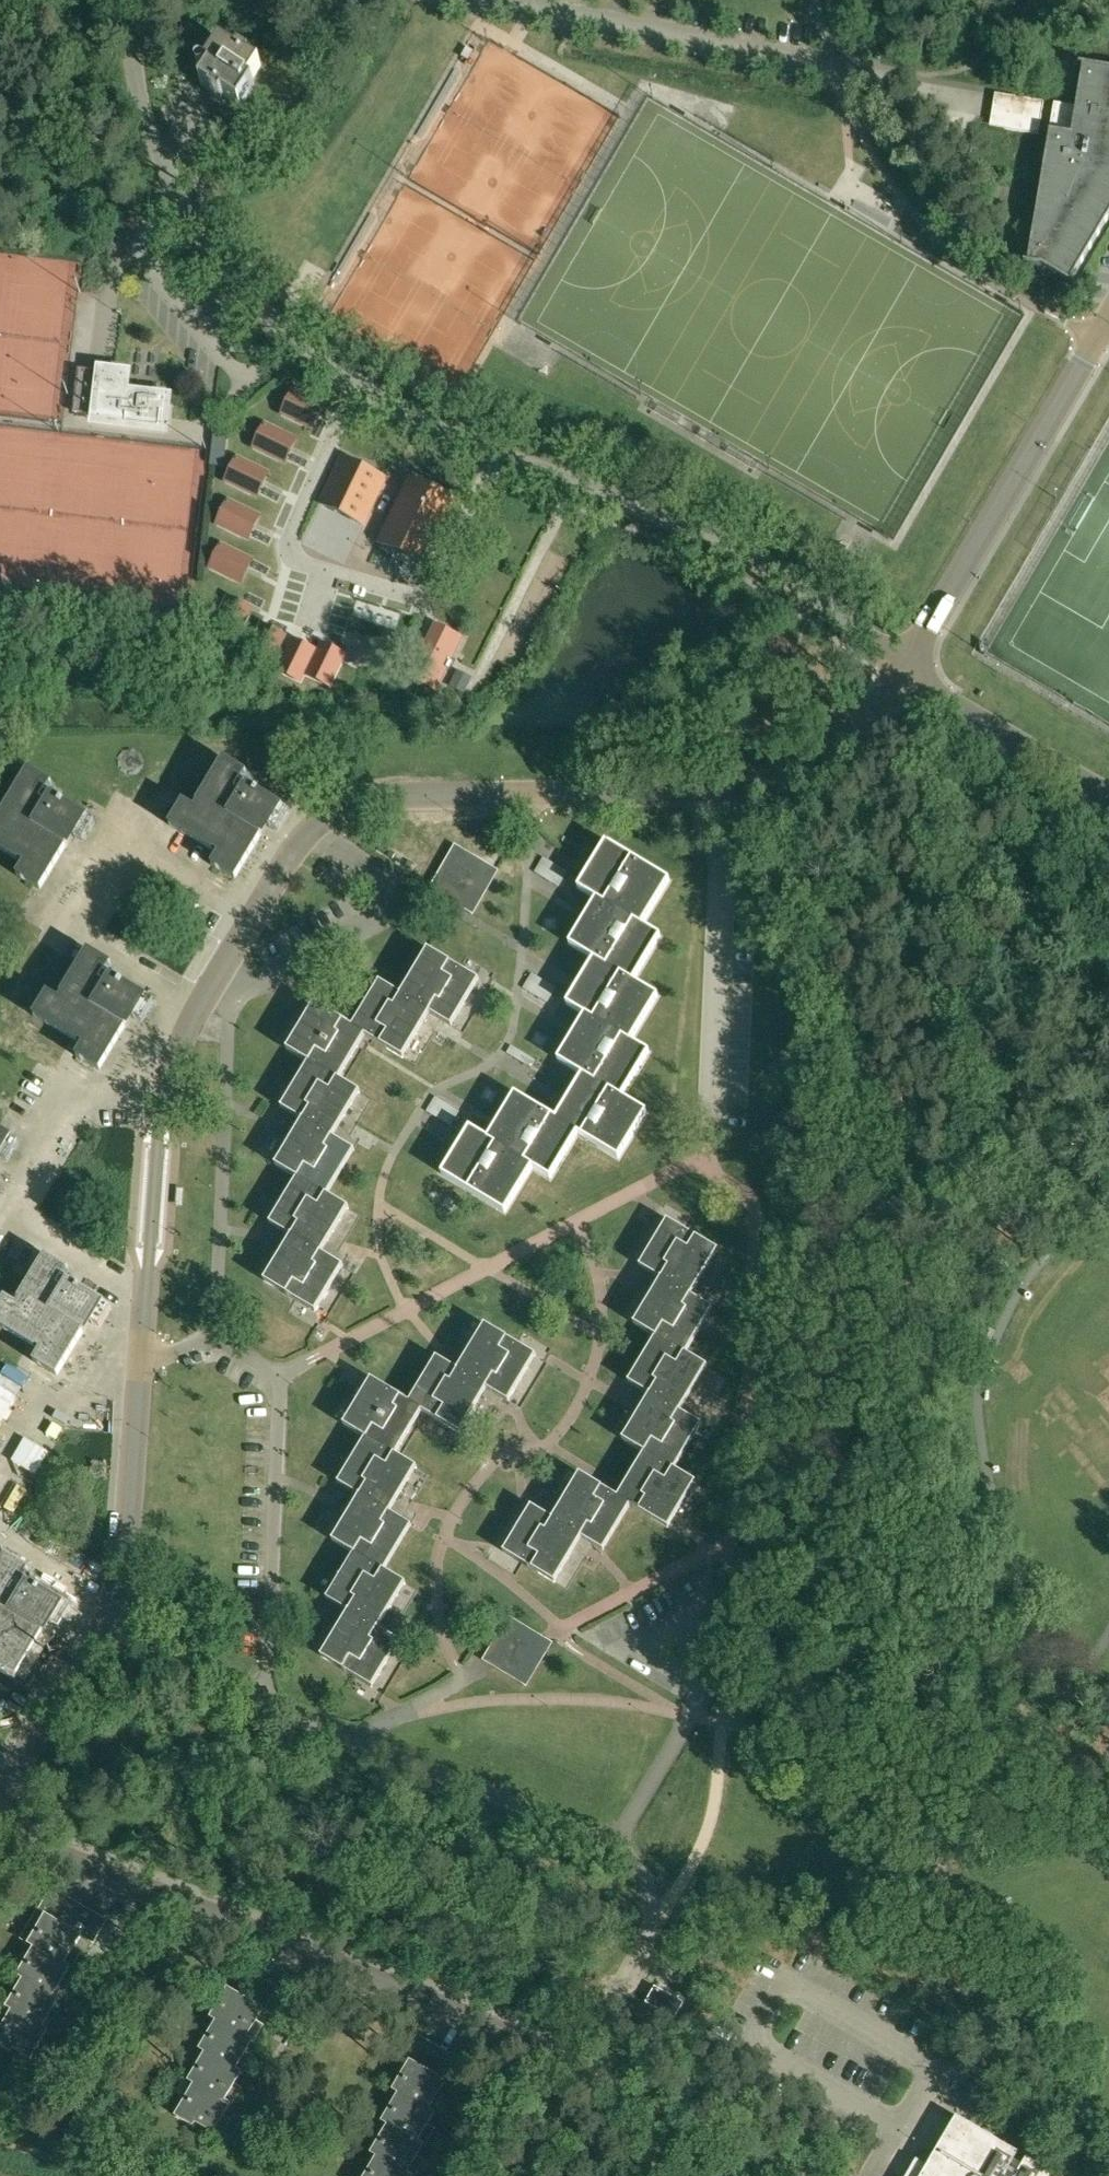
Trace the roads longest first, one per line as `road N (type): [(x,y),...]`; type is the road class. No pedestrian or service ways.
road 1 (residential): [(574,2069),(319,1956),(0,1834)]
road 2 (residential): [(220,966),(305,834),(338,806),(367,799),(699,791)]
road 3 (residential): [(354,1740),(635,1862),(653,1920),(648,1937),(574,2069)]
road 4 (unclassified): [(365,388),(261,311),(193,221),(140,98),(129,0)]
road 5 (unclassified): [(365,388),(299,508),(306,557),(325,578),(424,597),(495,456)]
road 6 (unclassified): [(905,665),(828,607),(687,528),(495,456)]
road 7 (unclassified): [(905,665),(1108,312)]
road 8 (residential): [(141,1359),(165,1087),(220,966)]
road 9 (residential): [(265,1704),(278,1378),(216,1338)]
road 10 (residential): [(216,1338),(227,998),(220,966)]
road 11 (residential): [(699,791),(723,871),(712,1131)]
road 12 (residential): [(94,1633),(112,1602),(141,1359)]
road 13 (residential): [(699,791),(775,777),(845,732),(905,665)]
road 14 (unclassified): [(1108,791),(905,665)]
road 15 (residential): [(761,2175),(574,2069)]
road 16 (residential): [(0,1794),(94,1633)]
road 17 (residential): [(94,1633),(265,1704)]
road 18 (unclassified): [(495,456),(365,388)]
road 19 (residential): [(462,1678),(354,1740)]

